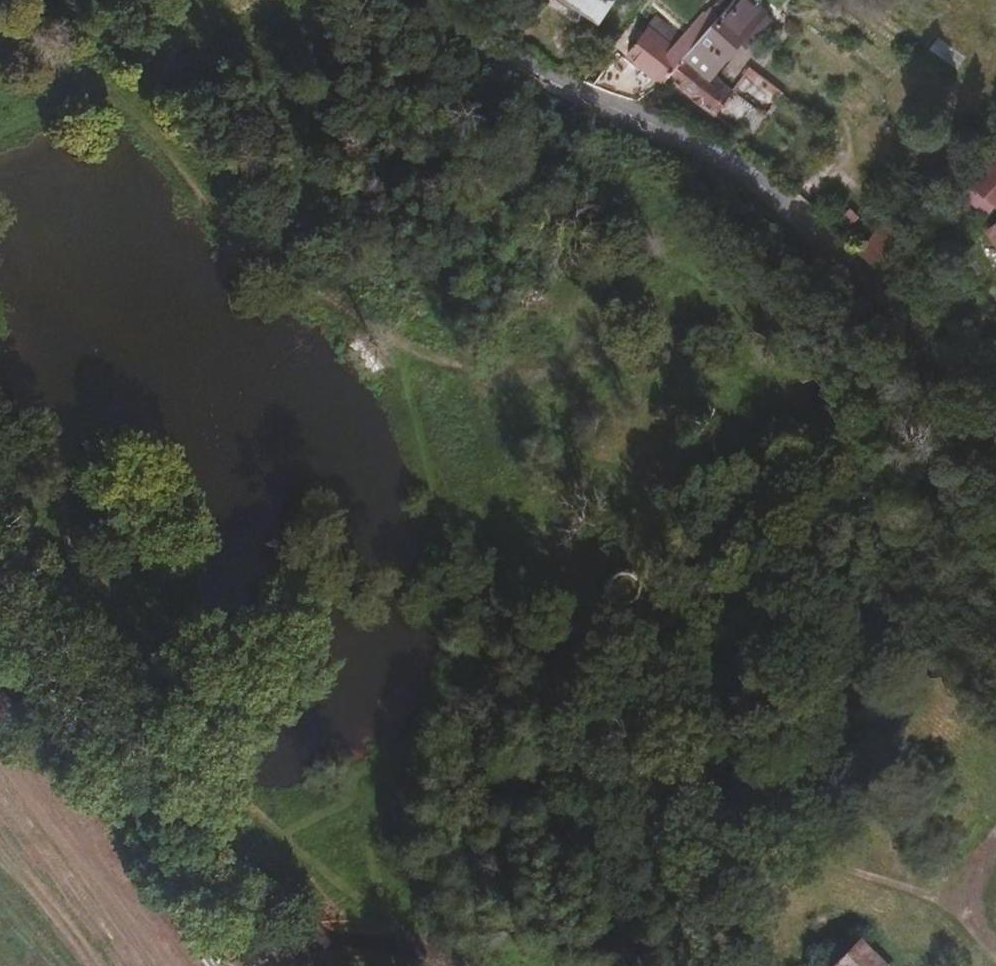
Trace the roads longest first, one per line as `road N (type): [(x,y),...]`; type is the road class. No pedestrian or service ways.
road 1 (unclassified): [(995,414),(750,178),(688,141),(547,82),(444,0)]

